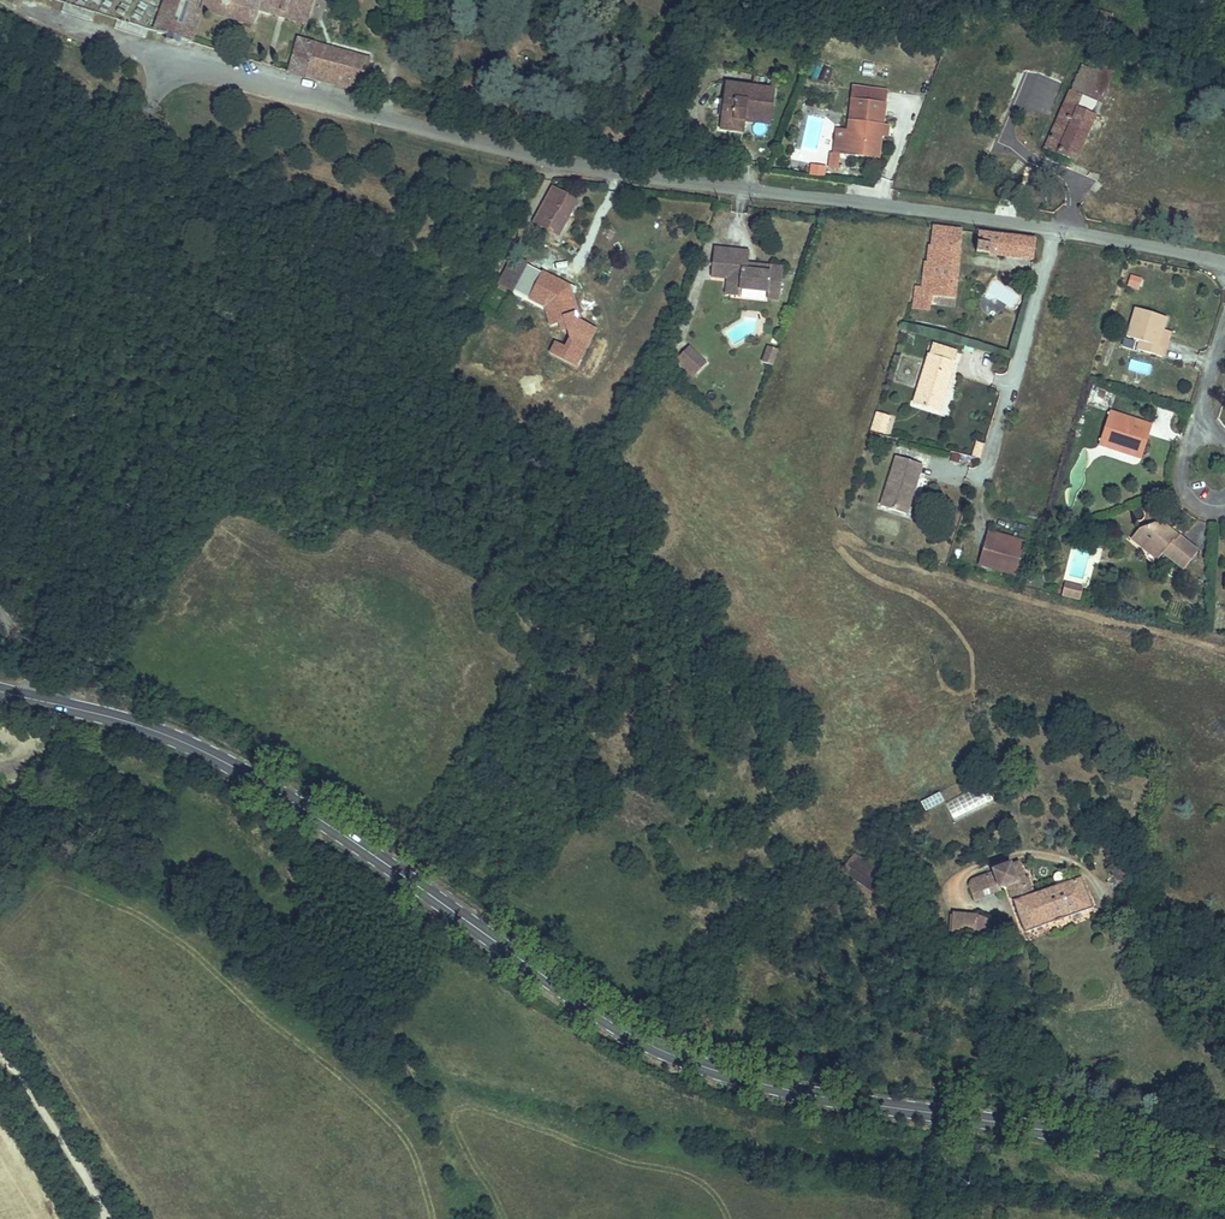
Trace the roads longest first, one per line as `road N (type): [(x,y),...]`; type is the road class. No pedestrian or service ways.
road 1 (secondary): [(1224,1178),(1042,1134),(710,1071),(597,1016),(378,851),(221,759),(40,699)]
road 2 (residential): [(1224,260),(1062,224),(555,165),(211,72),(180,71),(53,184),(0,205)]
road 3 (track): [(0,1050),(50,1110),(102,1218)]

